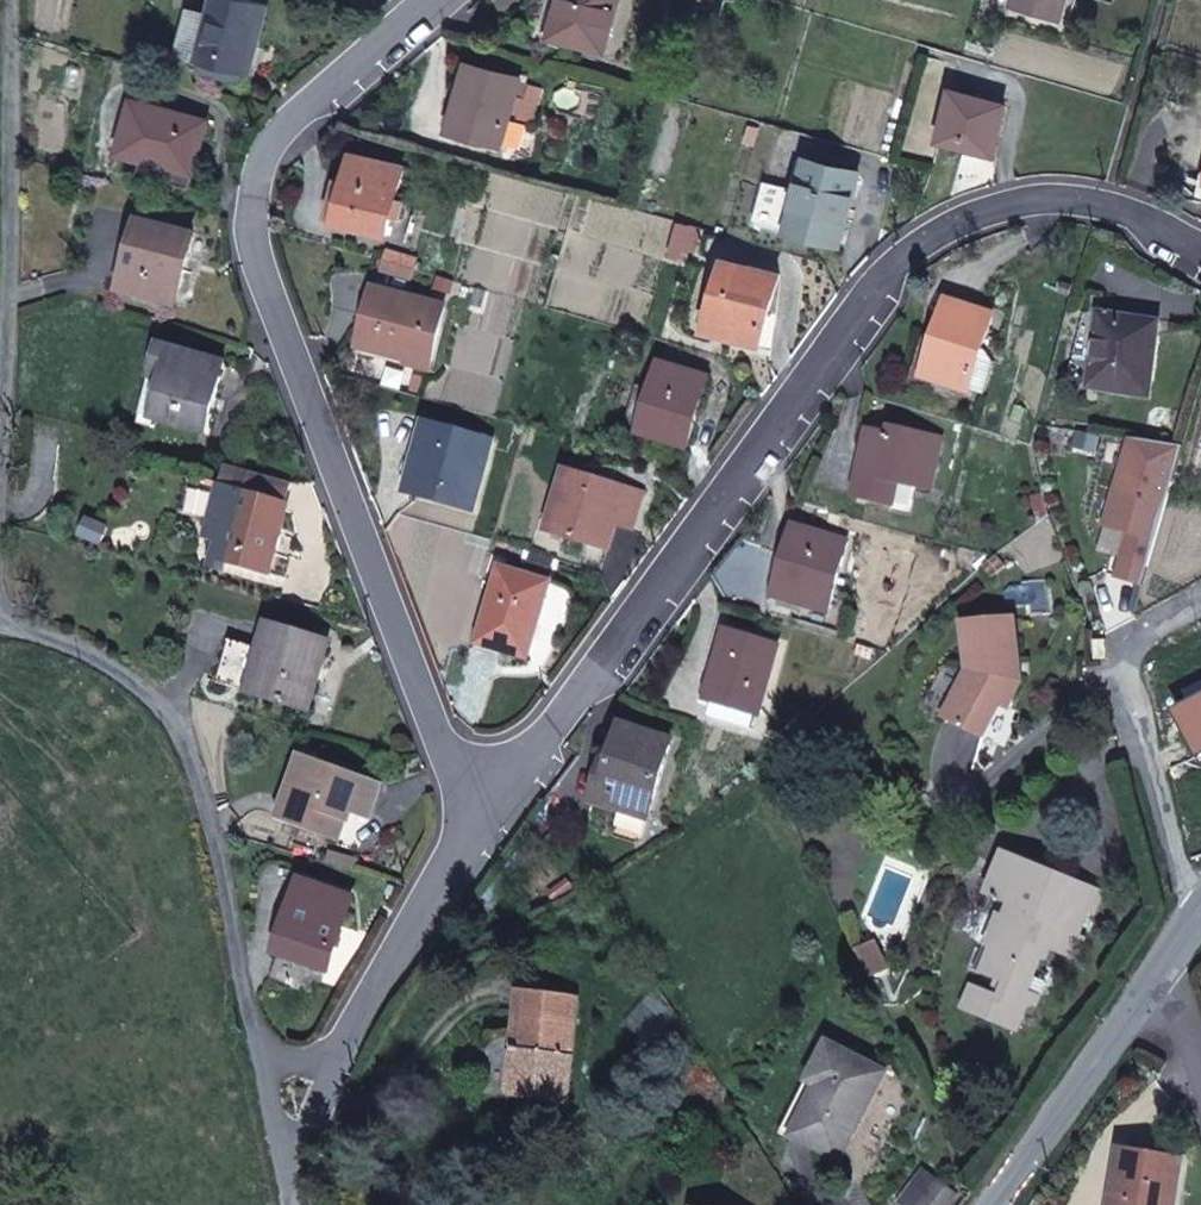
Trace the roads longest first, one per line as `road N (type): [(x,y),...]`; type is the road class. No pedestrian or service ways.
road 1 (residential): [(482,795),(591,667),(876,272),(950,221),(1029,193),(1119,208),(1200,257)]
road 2 (residential): [(423,0),(352,59),(281,136),(247,231),(280,336),(420,689),(482,795)]
road 3 (residential): [(283,1137),(229,862),(191,744),(141,675),(70,639),(0,622)]
road 4 (residential): [(283,1137),(482,795)]
road 5 (secondary): [(1147,986),(987,1204)]

